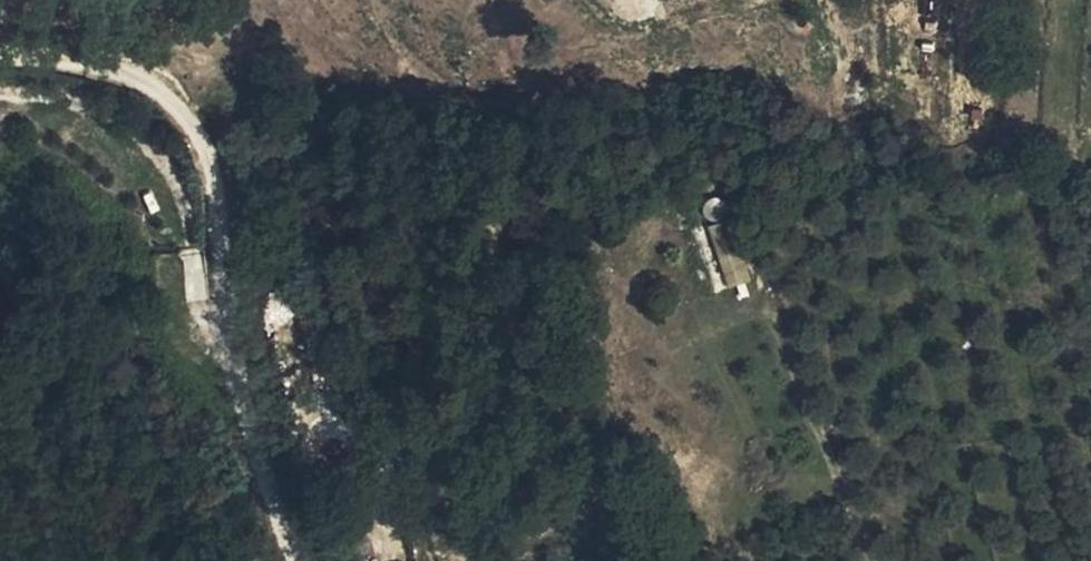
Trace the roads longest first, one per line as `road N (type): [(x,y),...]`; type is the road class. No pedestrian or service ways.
road 1 (residential): [(290,560),(205,323)]

